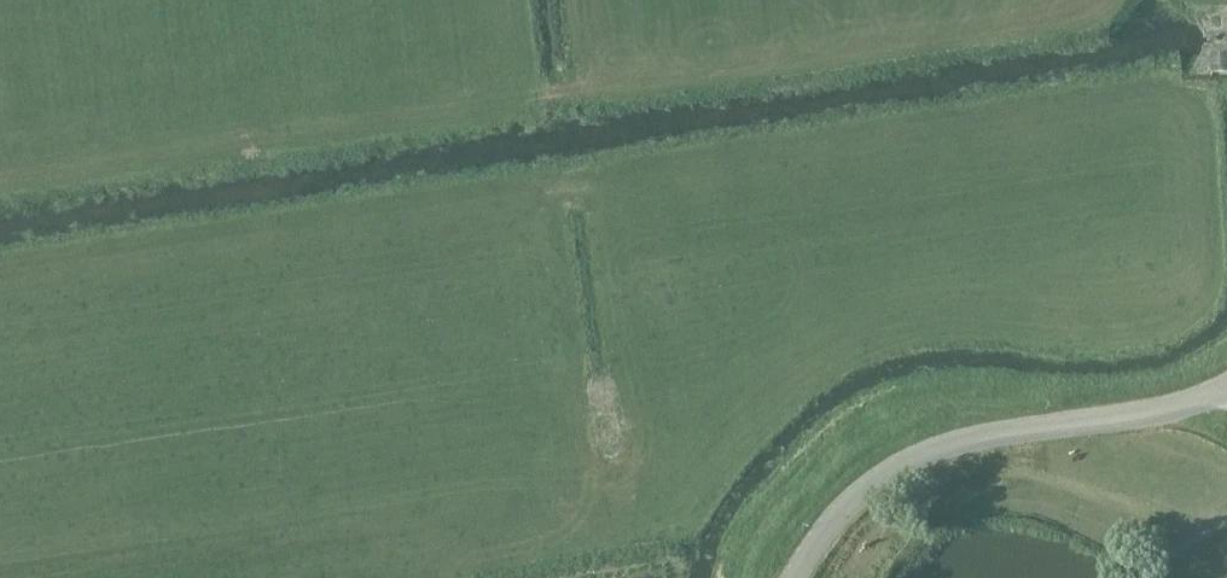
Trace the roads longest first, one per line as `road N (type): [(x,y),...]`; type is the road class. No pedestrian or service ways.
road 1 (tertiary): [(798,577),(843,509),(939,449),(1163,411),(1226,385)]

